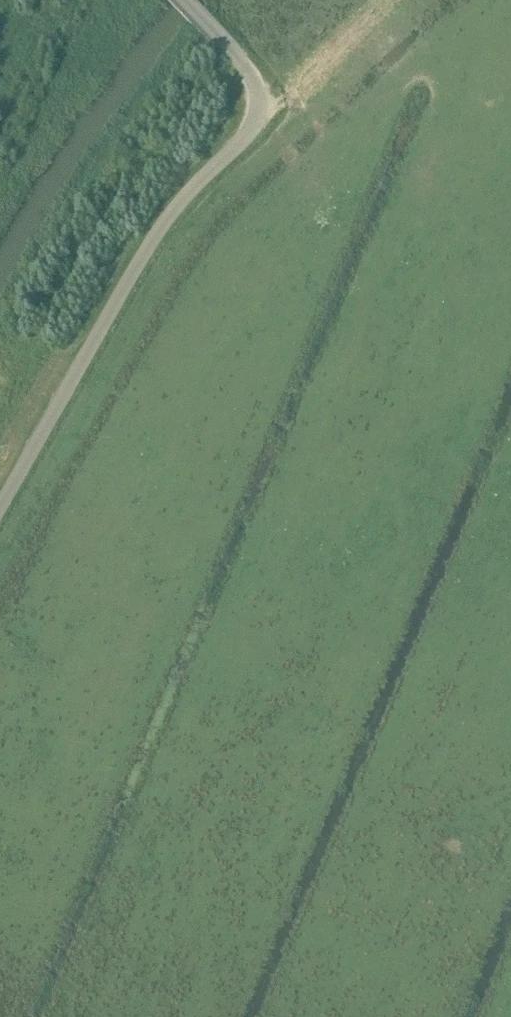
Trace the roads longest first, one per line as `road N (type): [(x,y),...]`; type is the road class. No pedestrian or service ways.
road 1 (unclassified): [(0,505),(116,298),(178,213),(234,158),(258,116),(257,79),(183,0)]

